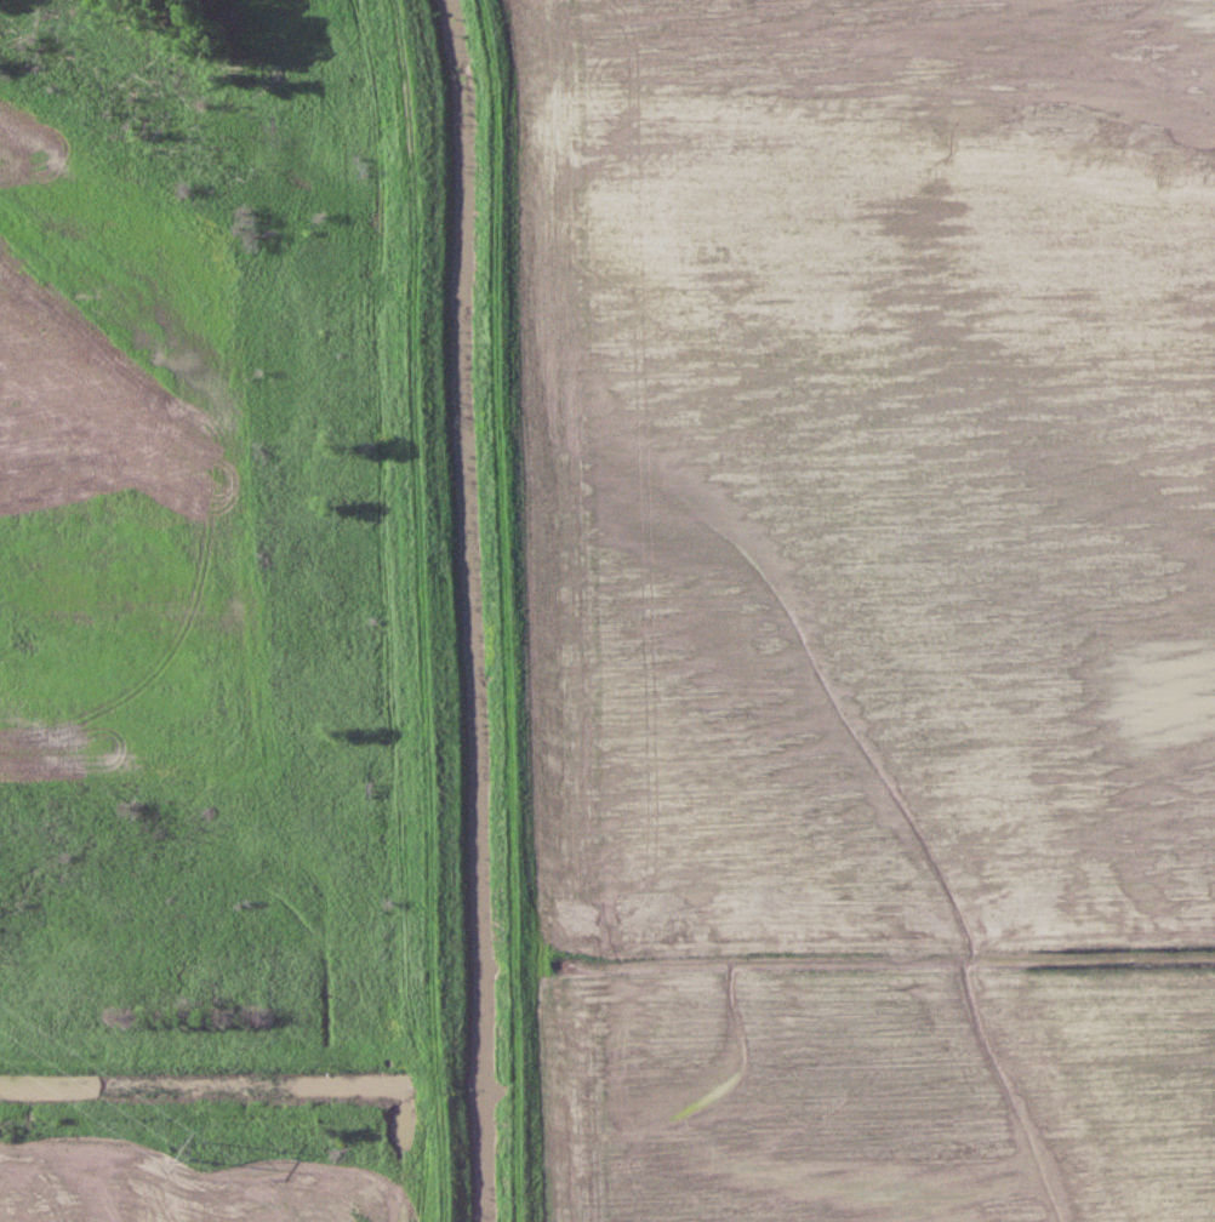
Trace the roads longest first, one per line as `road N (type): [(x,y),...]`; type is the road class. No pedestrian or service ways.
road 1 (residential): [(435,1221),(405,98),(390,0)]
road 2 (residential): [(0,1058),(430,1057)]

